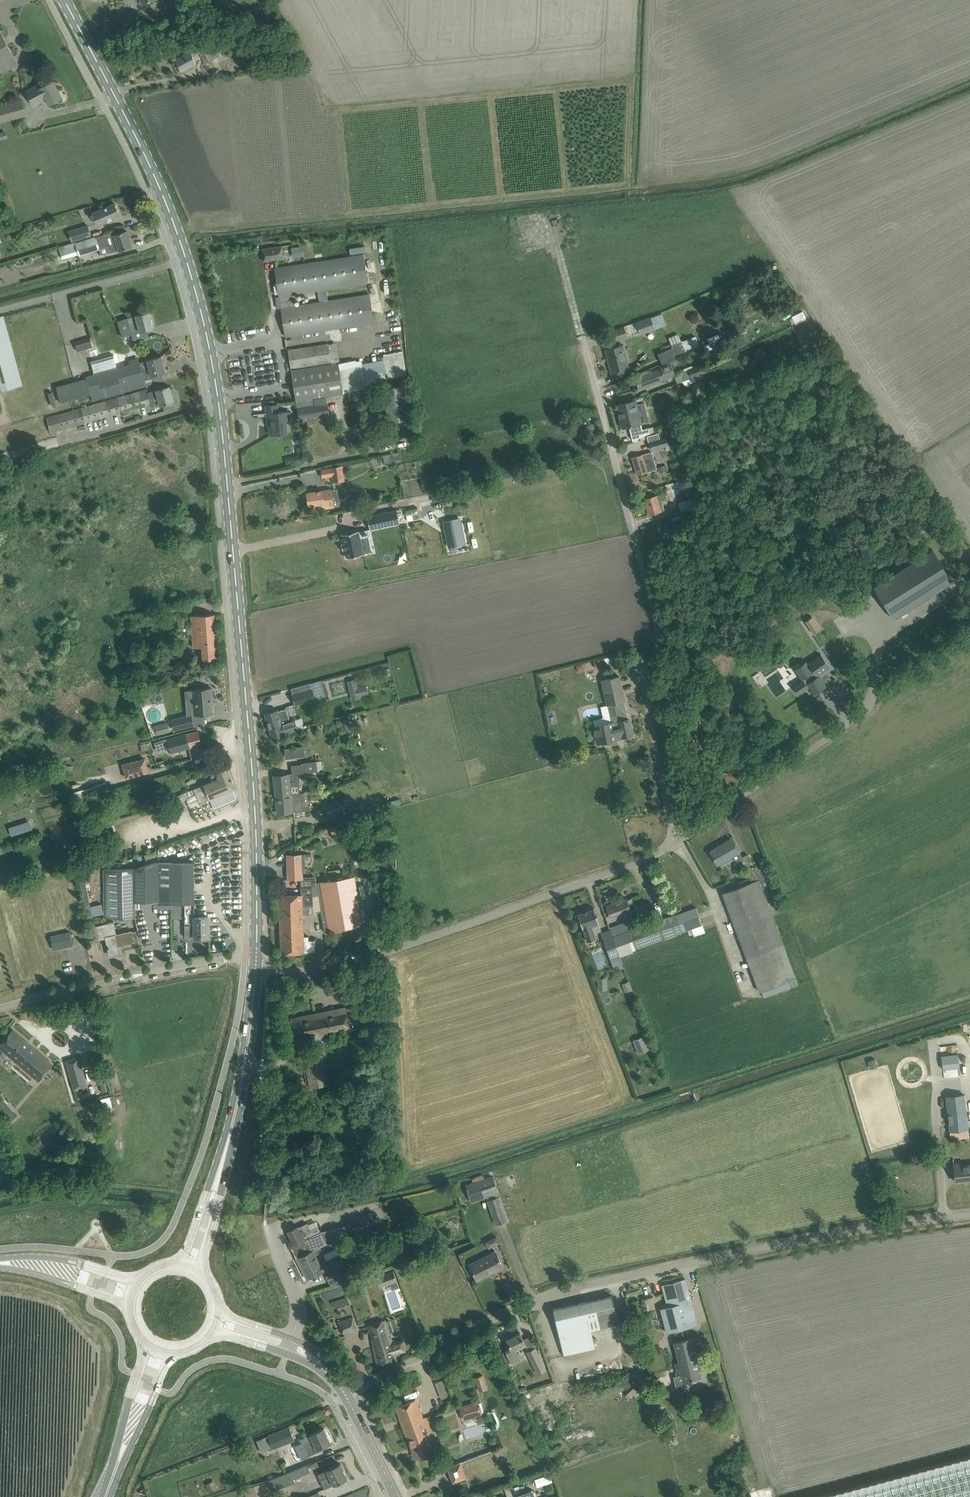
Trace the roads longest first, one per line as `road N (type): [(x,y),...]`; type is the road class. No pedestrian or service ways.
road 1 (secondary): [(65,0),(153,172),(210,344),(256,835),(256,964)]
road 2 (unclassified): [(345,1393),(478,1330),(641,1274),(969,1215)]
road 3 (unclassified): [(679,842),(648,702),(656,617),(582,336)]
road 4 (unclassified): [(256,964),(312,973),(366,959),(679,842)]
road 5 (unclassified): [(0,1008),(207,961),(256,964)]
road 6 (unclassified): [(679,842),(869,714)]
road 7 (secondary): [(256,964),(225,1149)]
road 8 (secondary): [(199,1272),(225,1149)]
road 9 (secondary): [(117,1464),(172,1351)]
road 10 (secondary): [(150,1343),(117,1464)]
road 11 (secondary): [(225,1149),(180,1264)]

